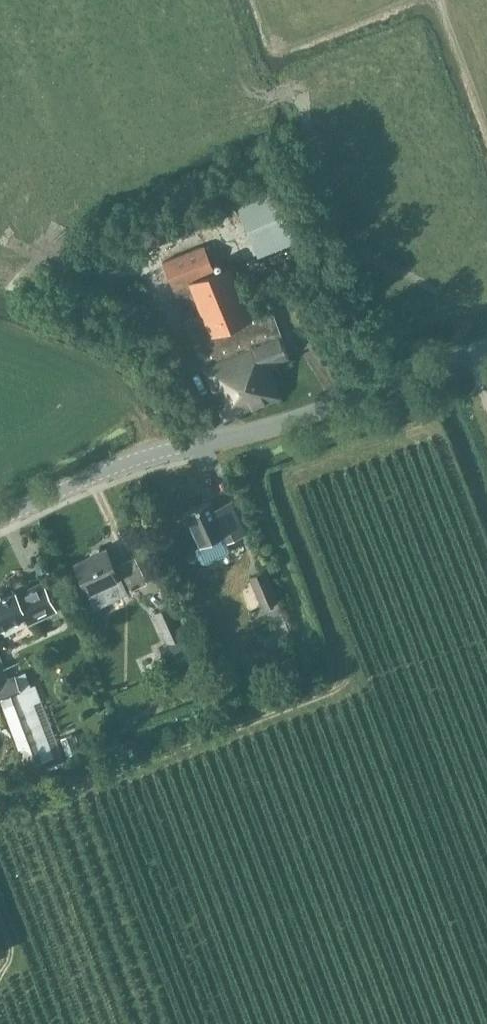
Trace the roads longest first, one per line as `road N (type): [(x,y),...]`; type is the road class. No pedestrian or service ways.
road 1 (tertiary): [(0,522),(152,454),(309,417),(486,347)]

